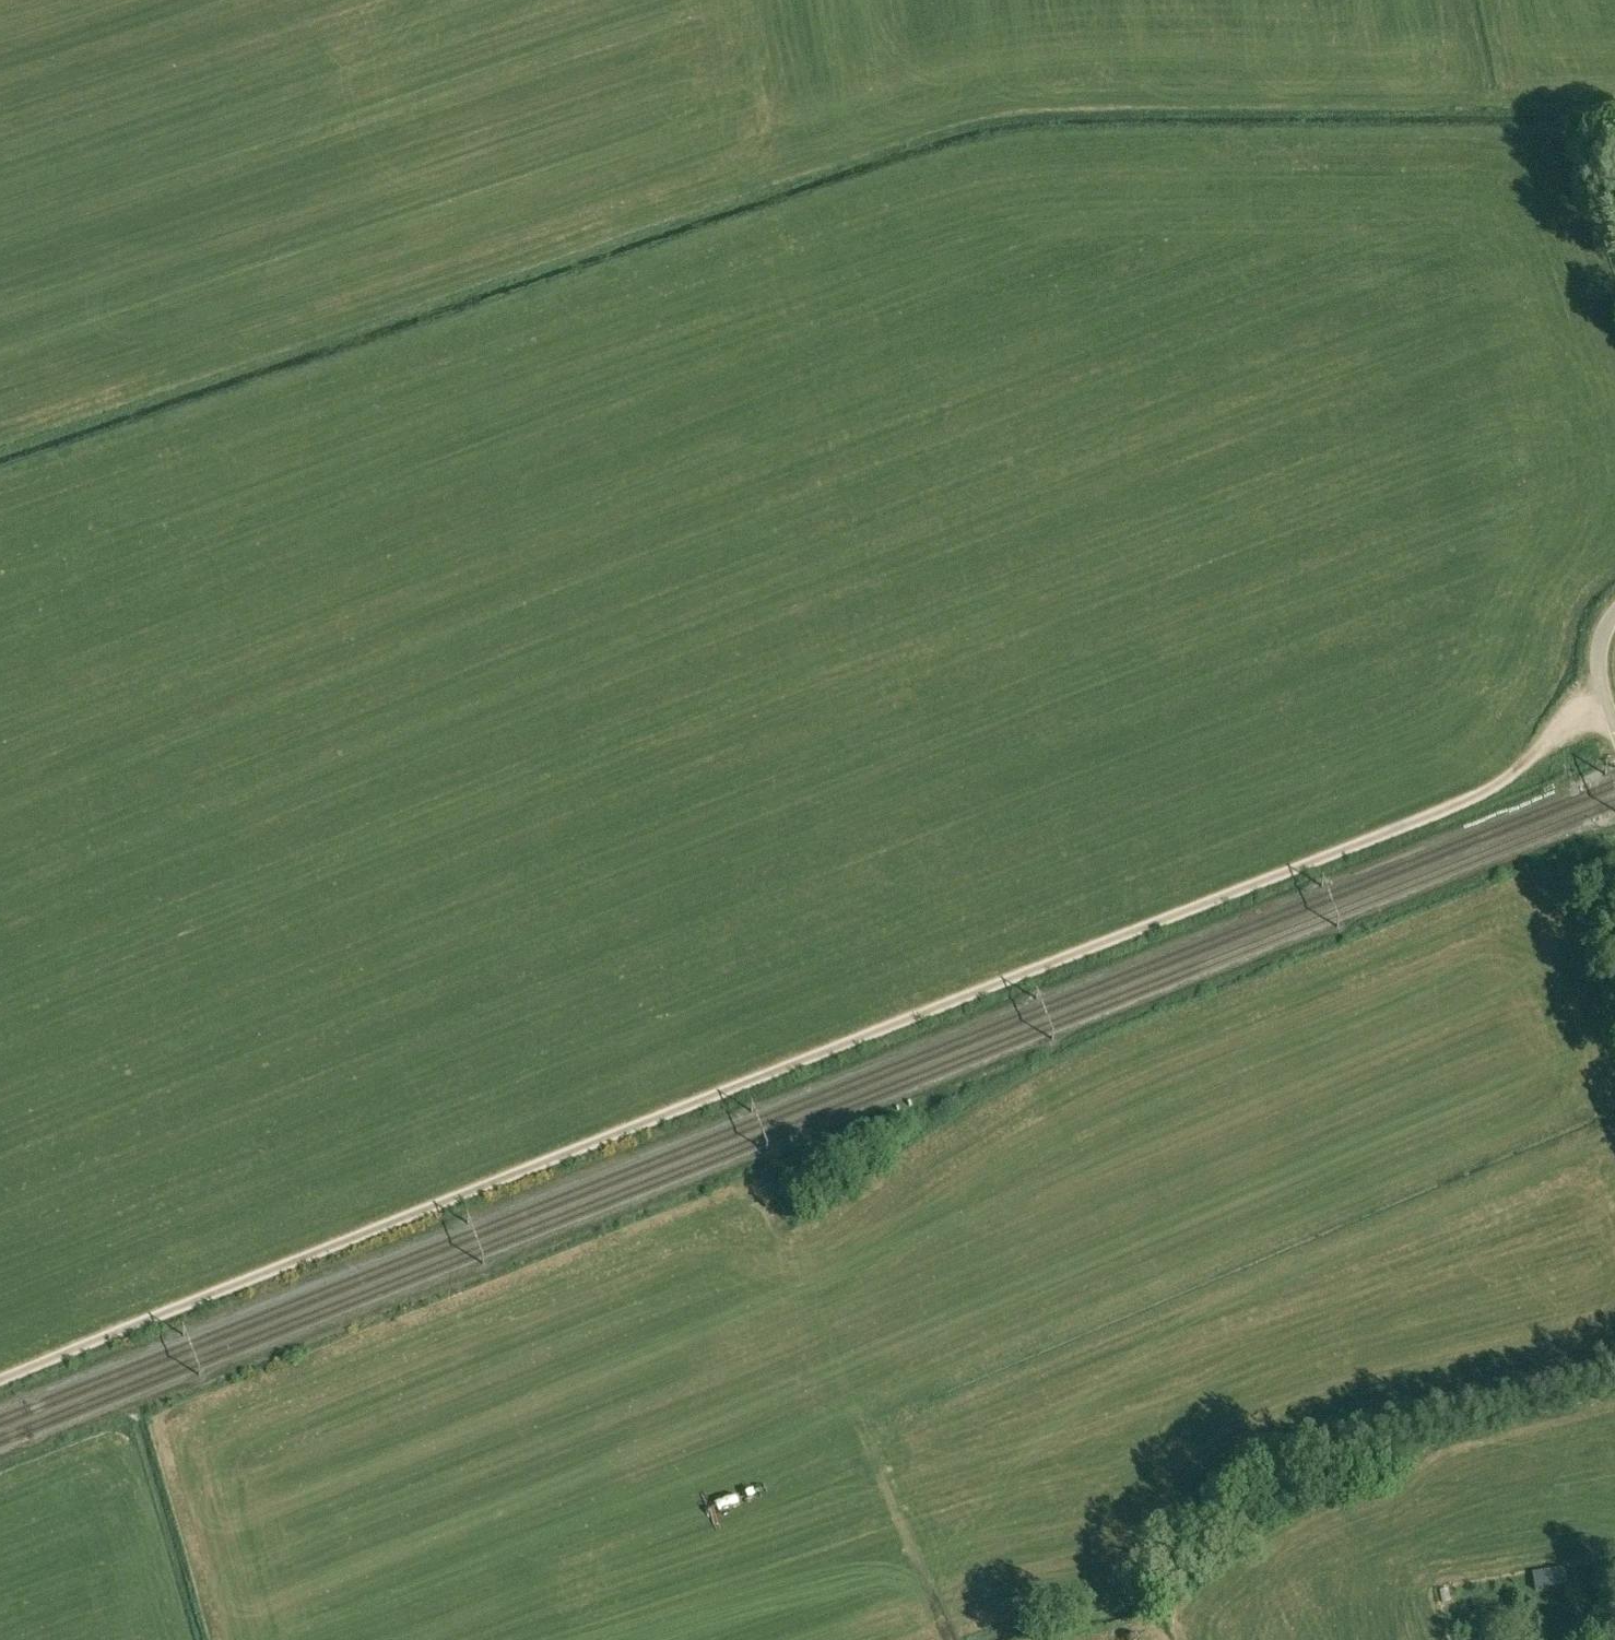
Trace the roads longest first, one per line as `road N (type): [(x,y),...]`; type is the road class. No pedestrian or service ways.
road 1 (track): [(0,1379),(1460,803),(1608,704)]

